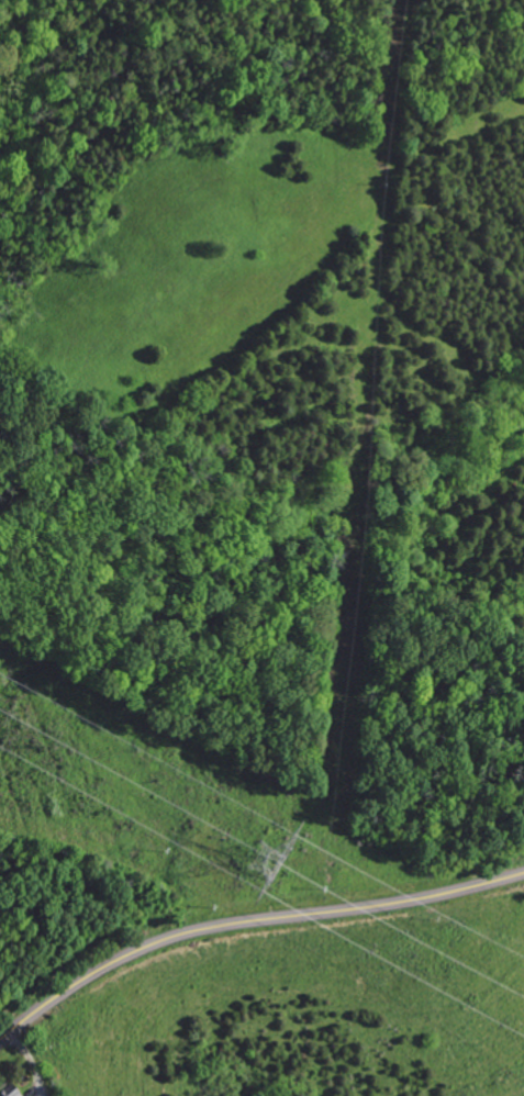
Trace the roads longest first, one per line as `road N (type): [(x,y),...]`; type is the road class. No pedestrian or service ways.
road 1 (secondary): [(523,873),(402,903),(187,935),(91,976),(0,1041)]

